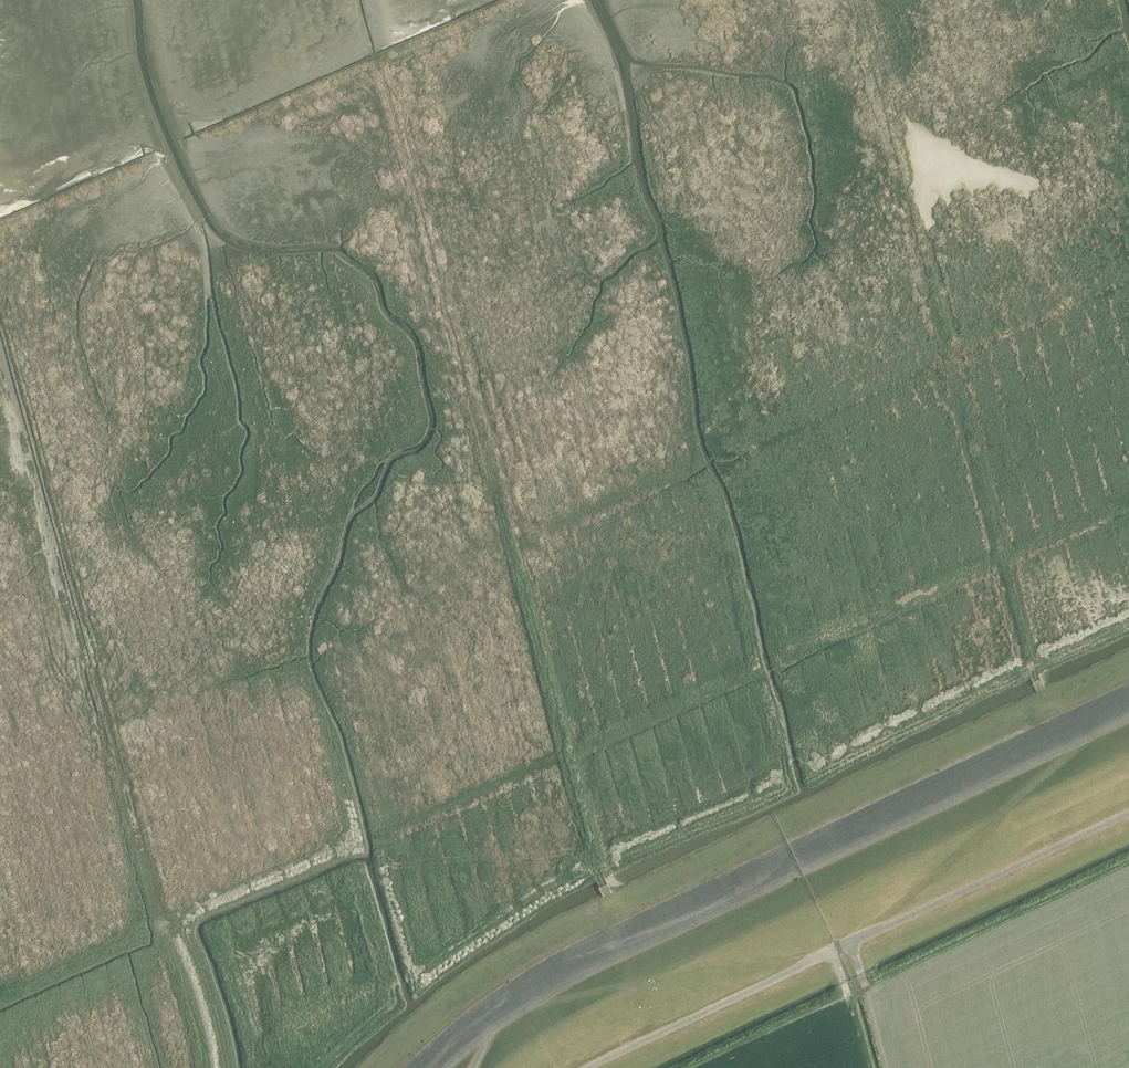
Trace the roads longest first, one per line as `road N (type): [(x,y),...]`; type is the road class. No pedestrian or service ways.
road 1 (track): [(1077,739),(867,934)]
road 2 (track): [(542,996),(821,956)]

